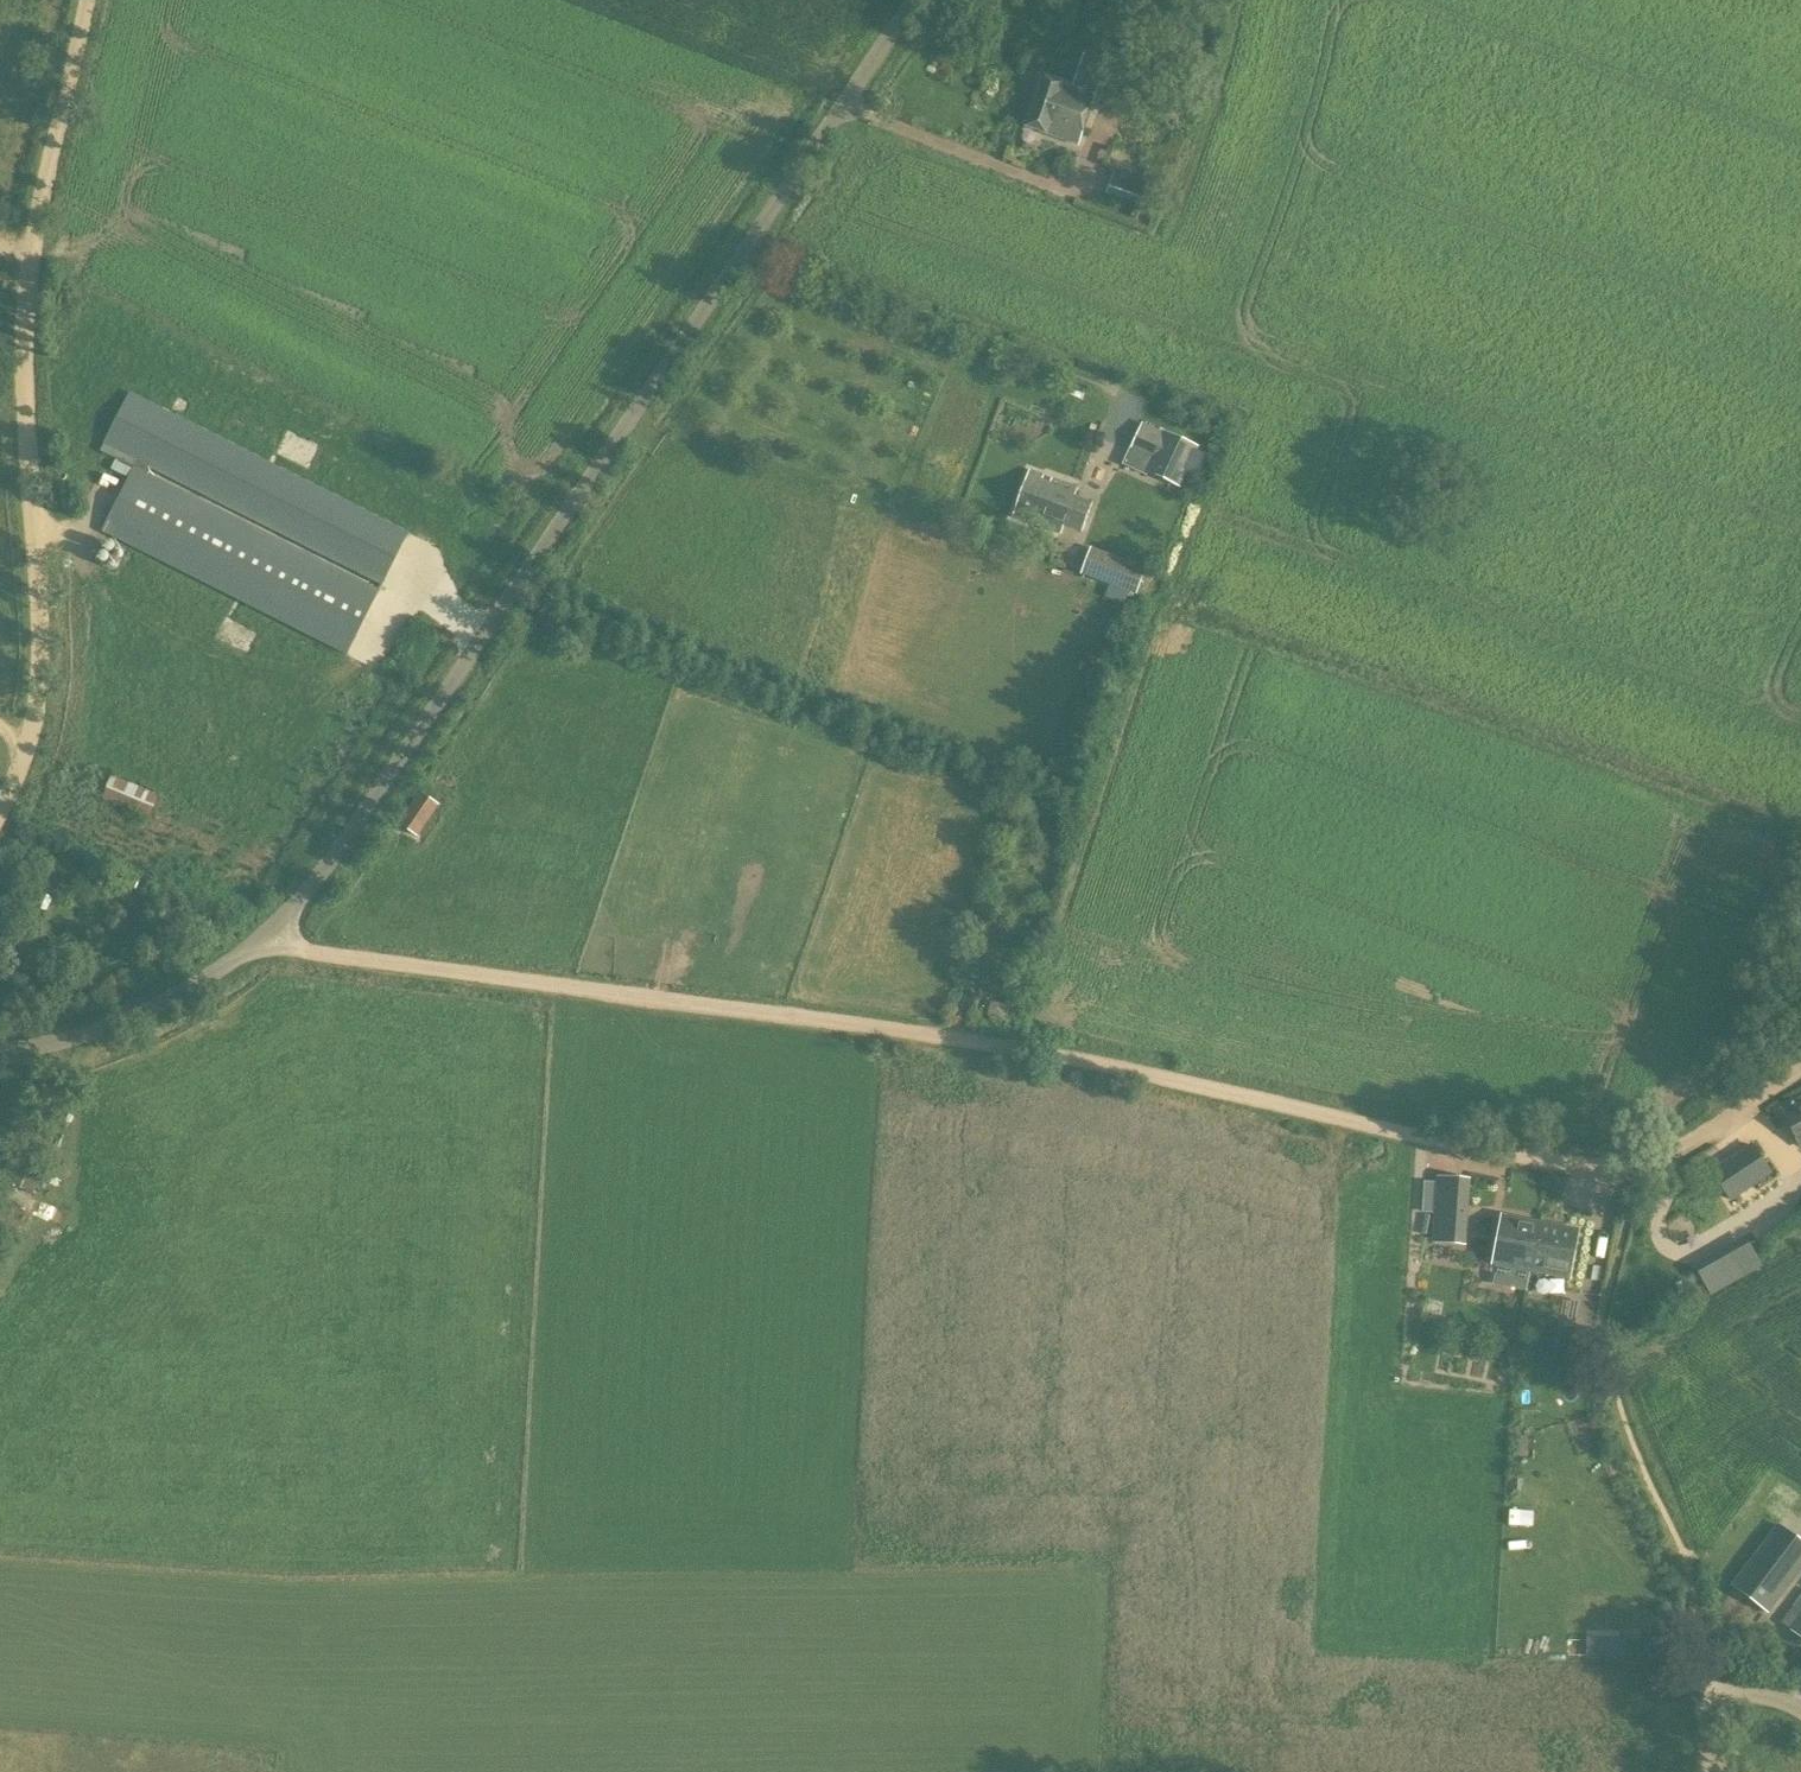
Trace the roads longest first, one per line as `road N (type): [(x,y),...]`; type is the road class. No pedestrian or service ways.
road 1 (track): [(1800,1075),(1702,1136),(1637,1163),(1522,1157),(1122,1069),(385,963),(289,945),(269,931)]
road 2 (unclassified): [(914,0),(308,888),(240,957),(150,1009),(53,1044),(0,1053)]
road 3 (track): [(27,739),(41,652),(21,349),(32,252),(85,0)]

